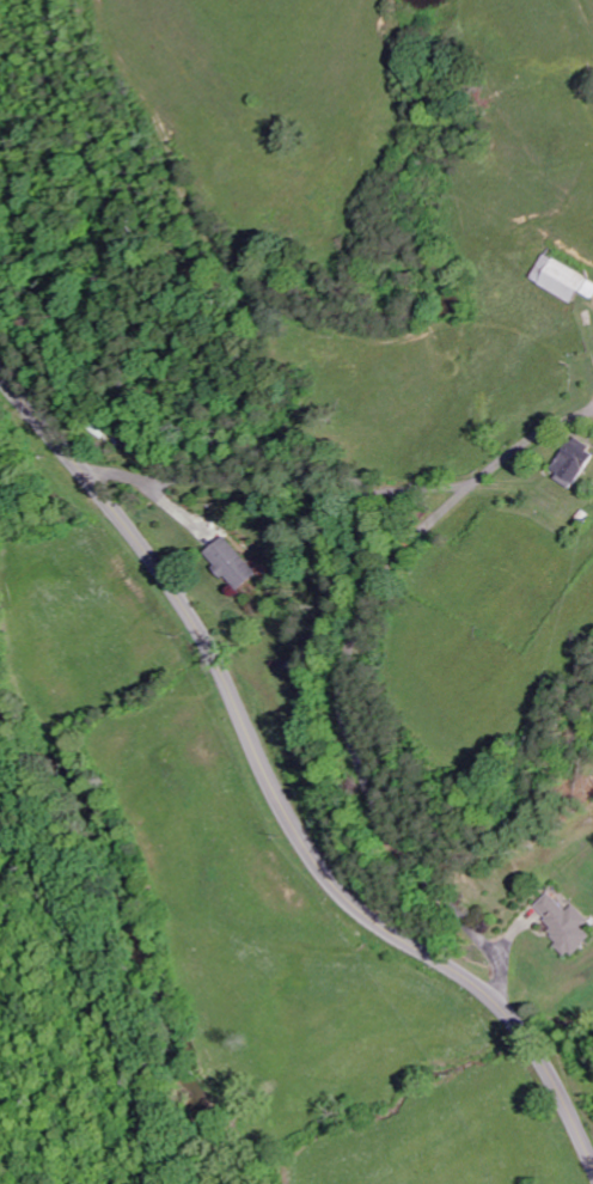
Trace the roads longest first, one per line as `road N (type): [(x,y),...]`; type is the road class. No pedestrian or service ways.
road 1 (secondary): [(592,1164),(552,1078),(513,1020),(463,976),(356,907),(308,852),(169,587),(0,374)]
road 2 (residential): [(506,1013),(503,976),(491,952),(381,819),(350,722),(350,667),(383,594),(430,532),(519,452),(592,414)]

